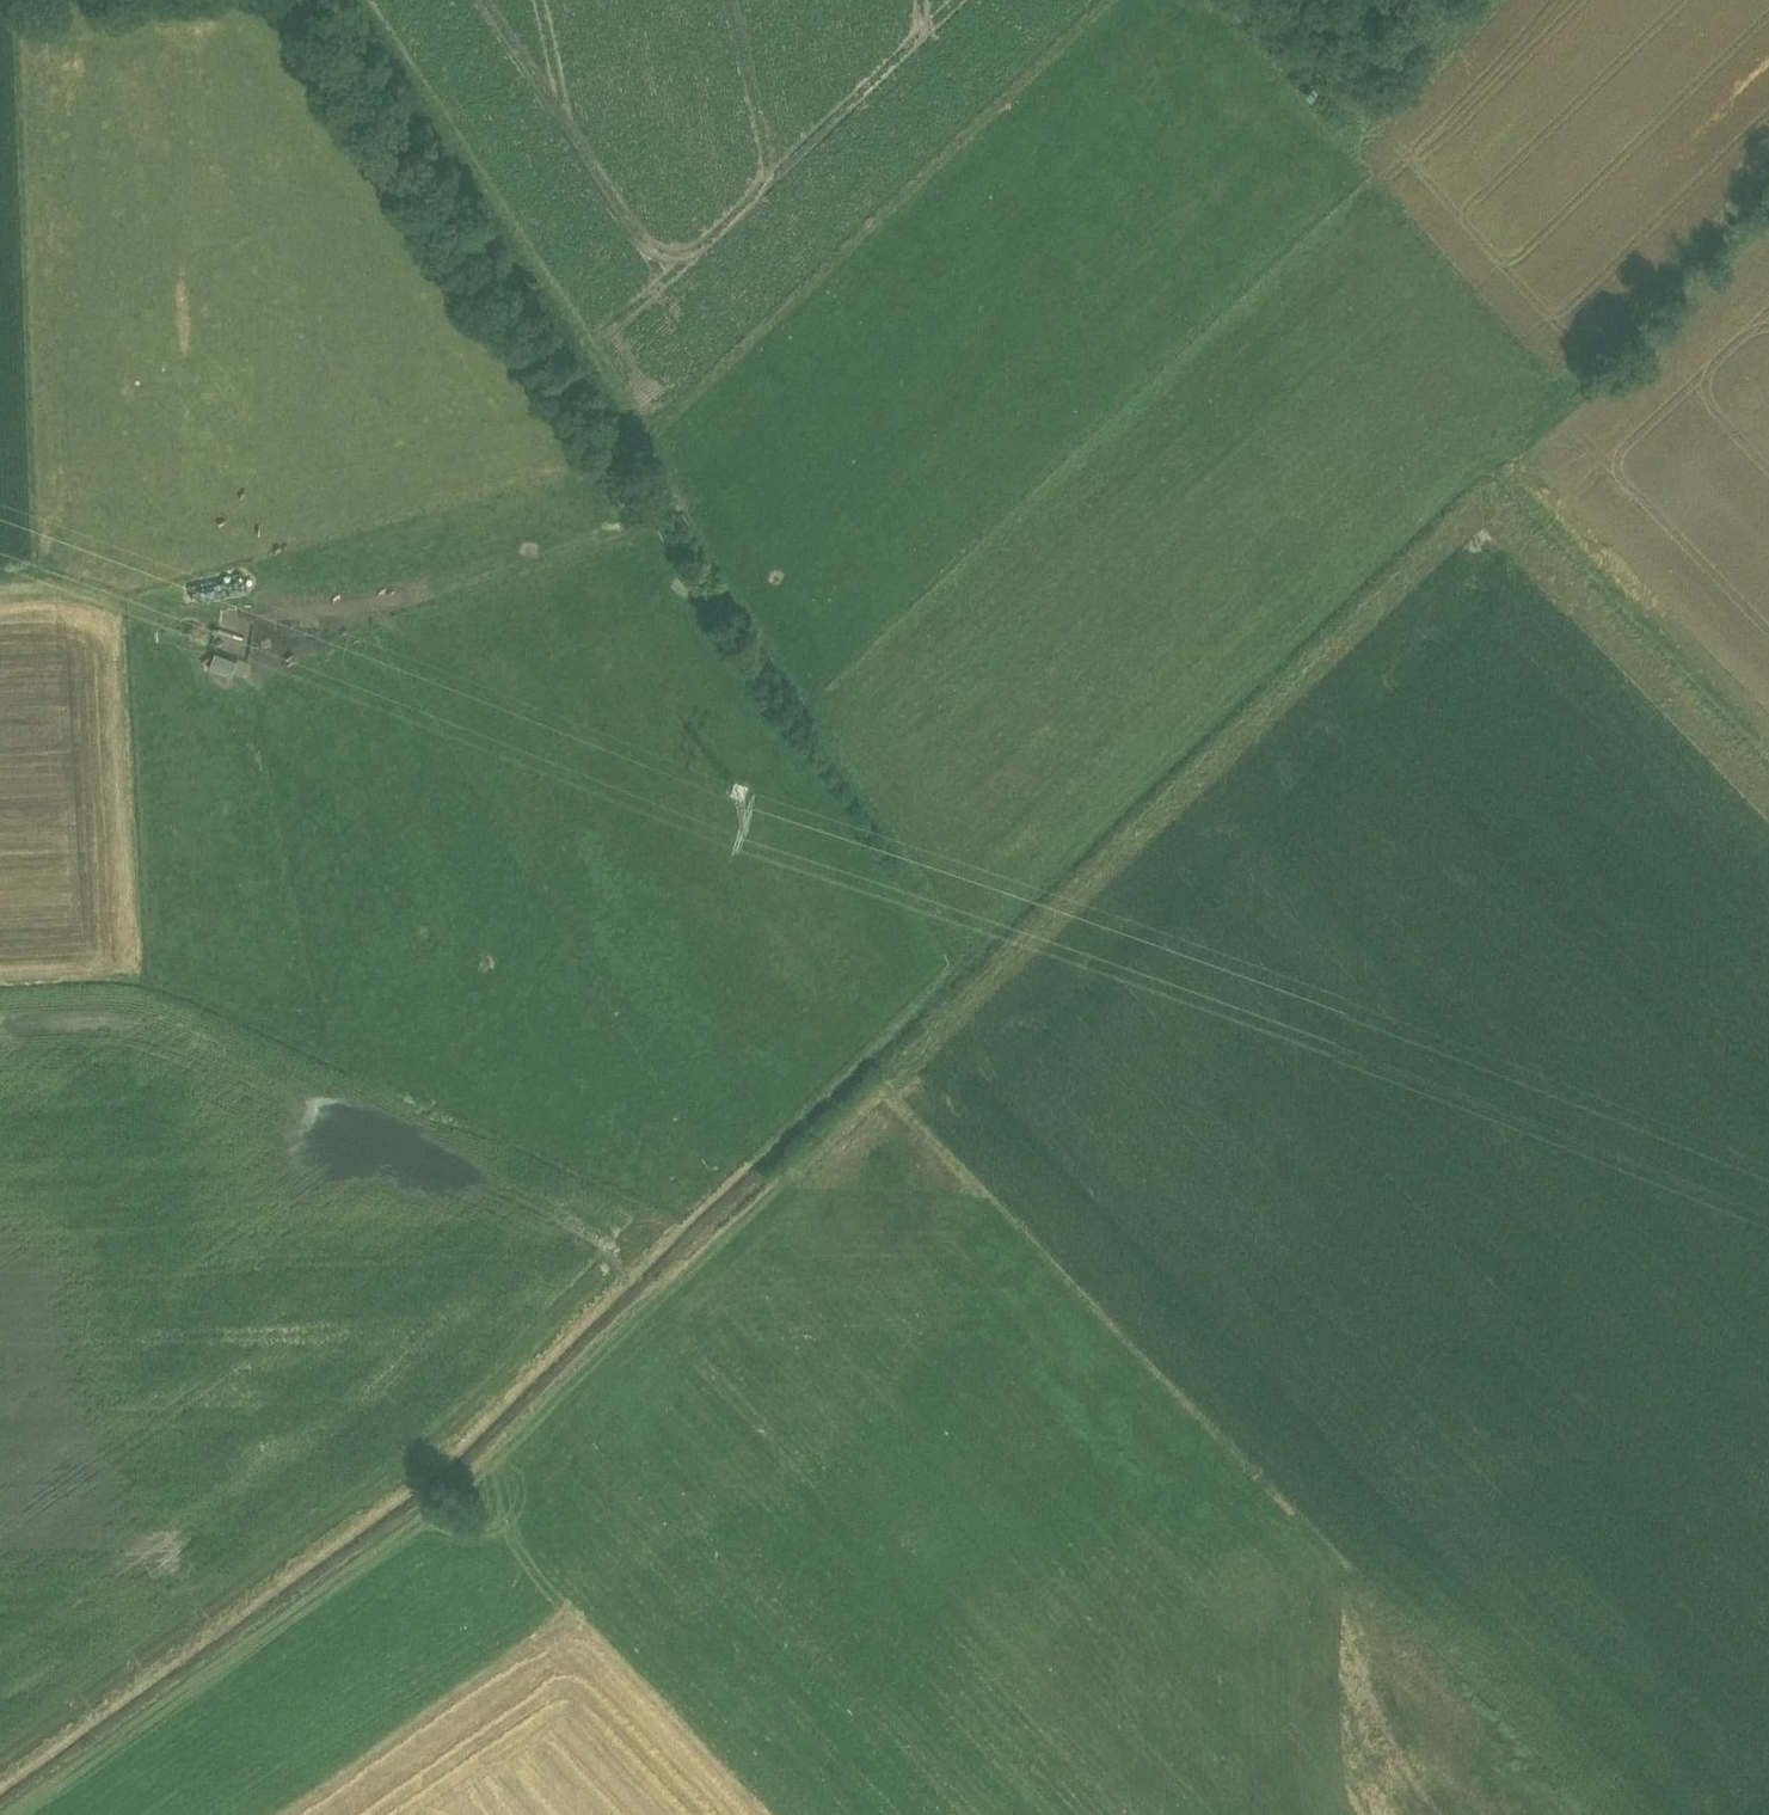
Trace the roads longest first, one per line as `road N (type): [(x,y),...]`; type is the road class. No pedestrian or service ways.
road 1 (track): [(0,595),(88,583),(237,620),(416,599),(738,494)]
road 2 (track): [(1768,1229),(1205,1034)]

